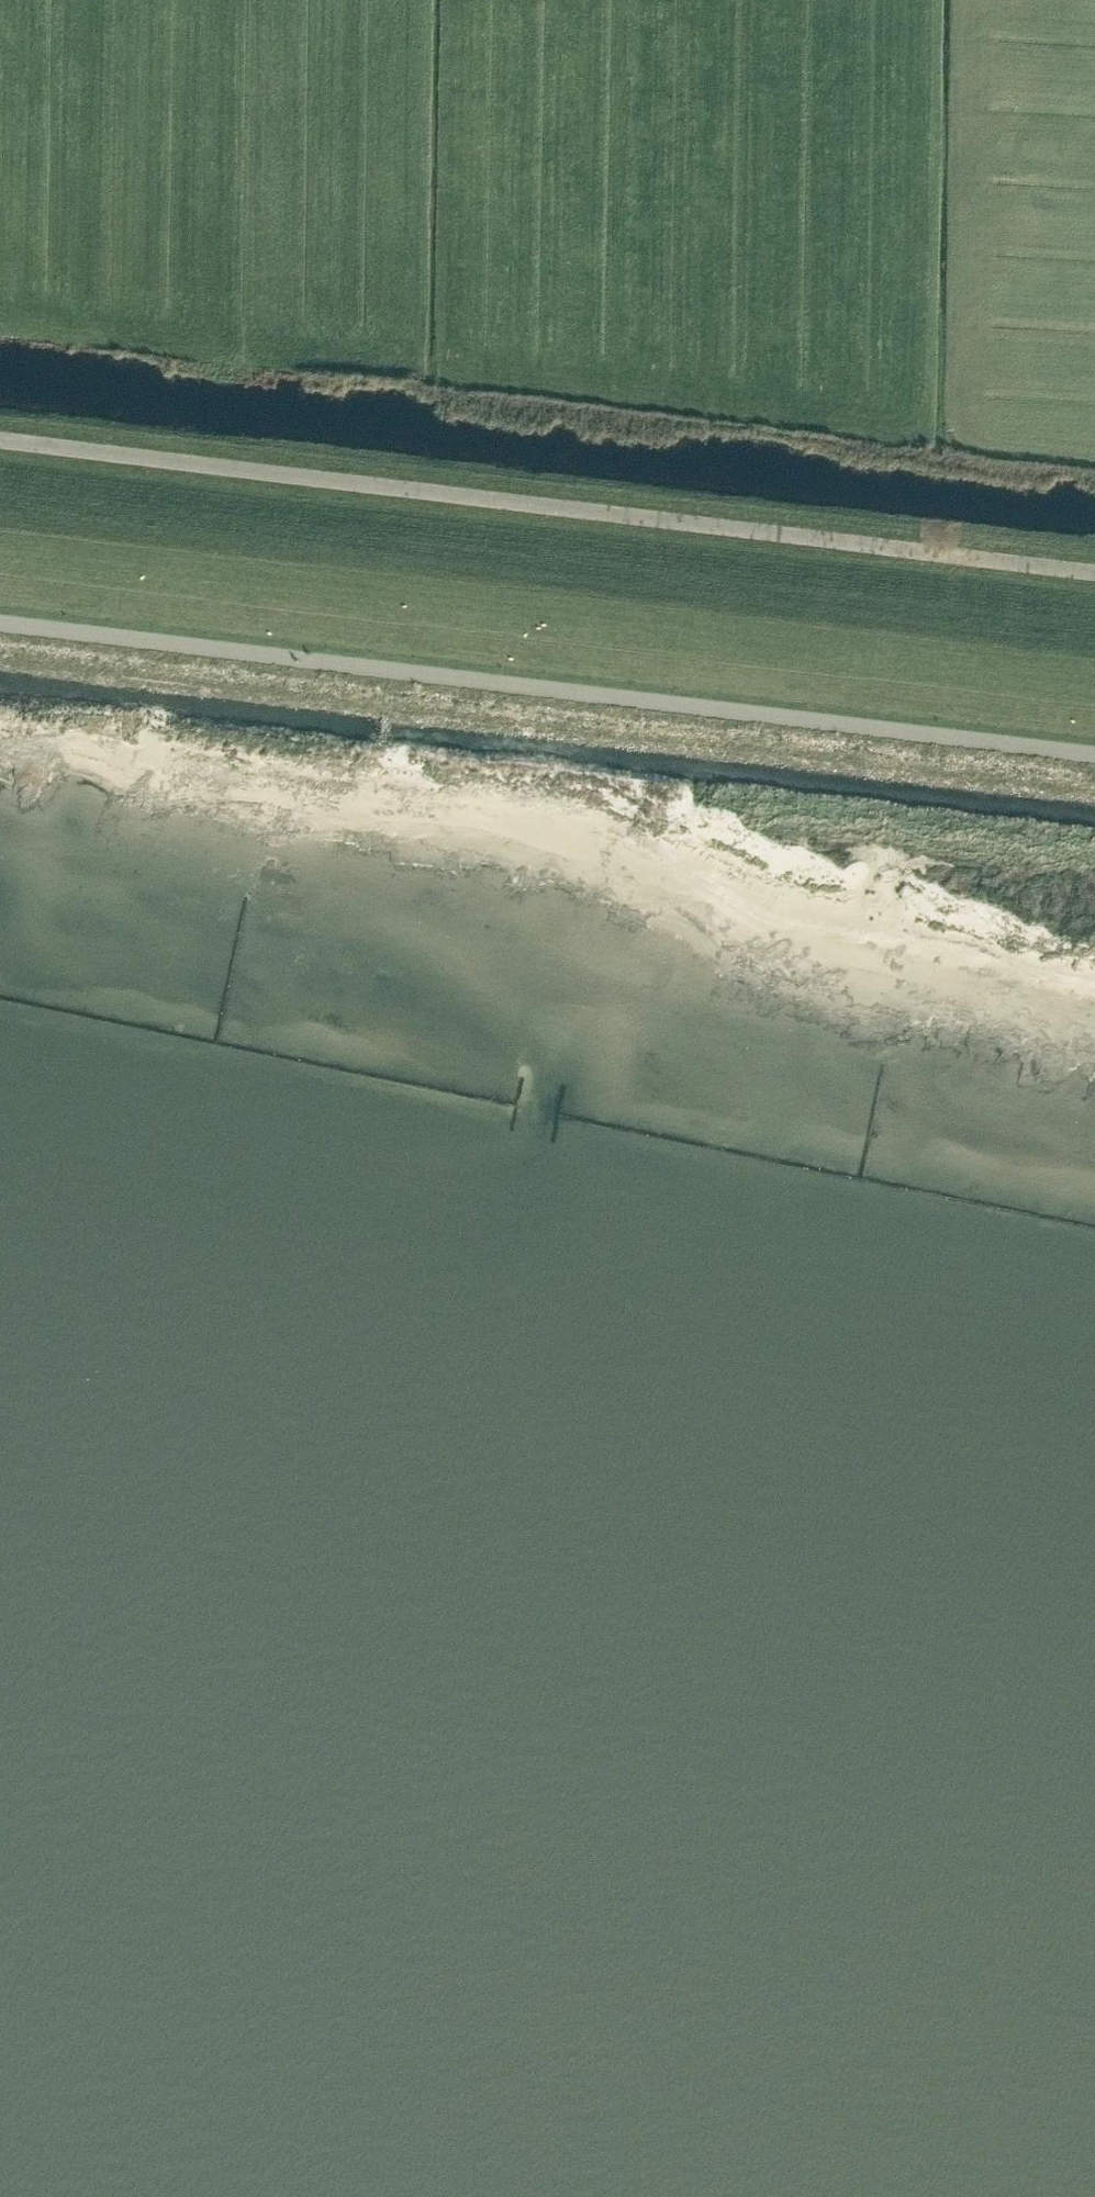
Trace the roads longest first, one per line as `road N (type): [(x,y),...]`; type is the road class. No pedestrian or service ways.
road 1 (unclassified): [(1094,582),(0,450)]
road 2 (unclassified): [(0,641),(1094,773)]

